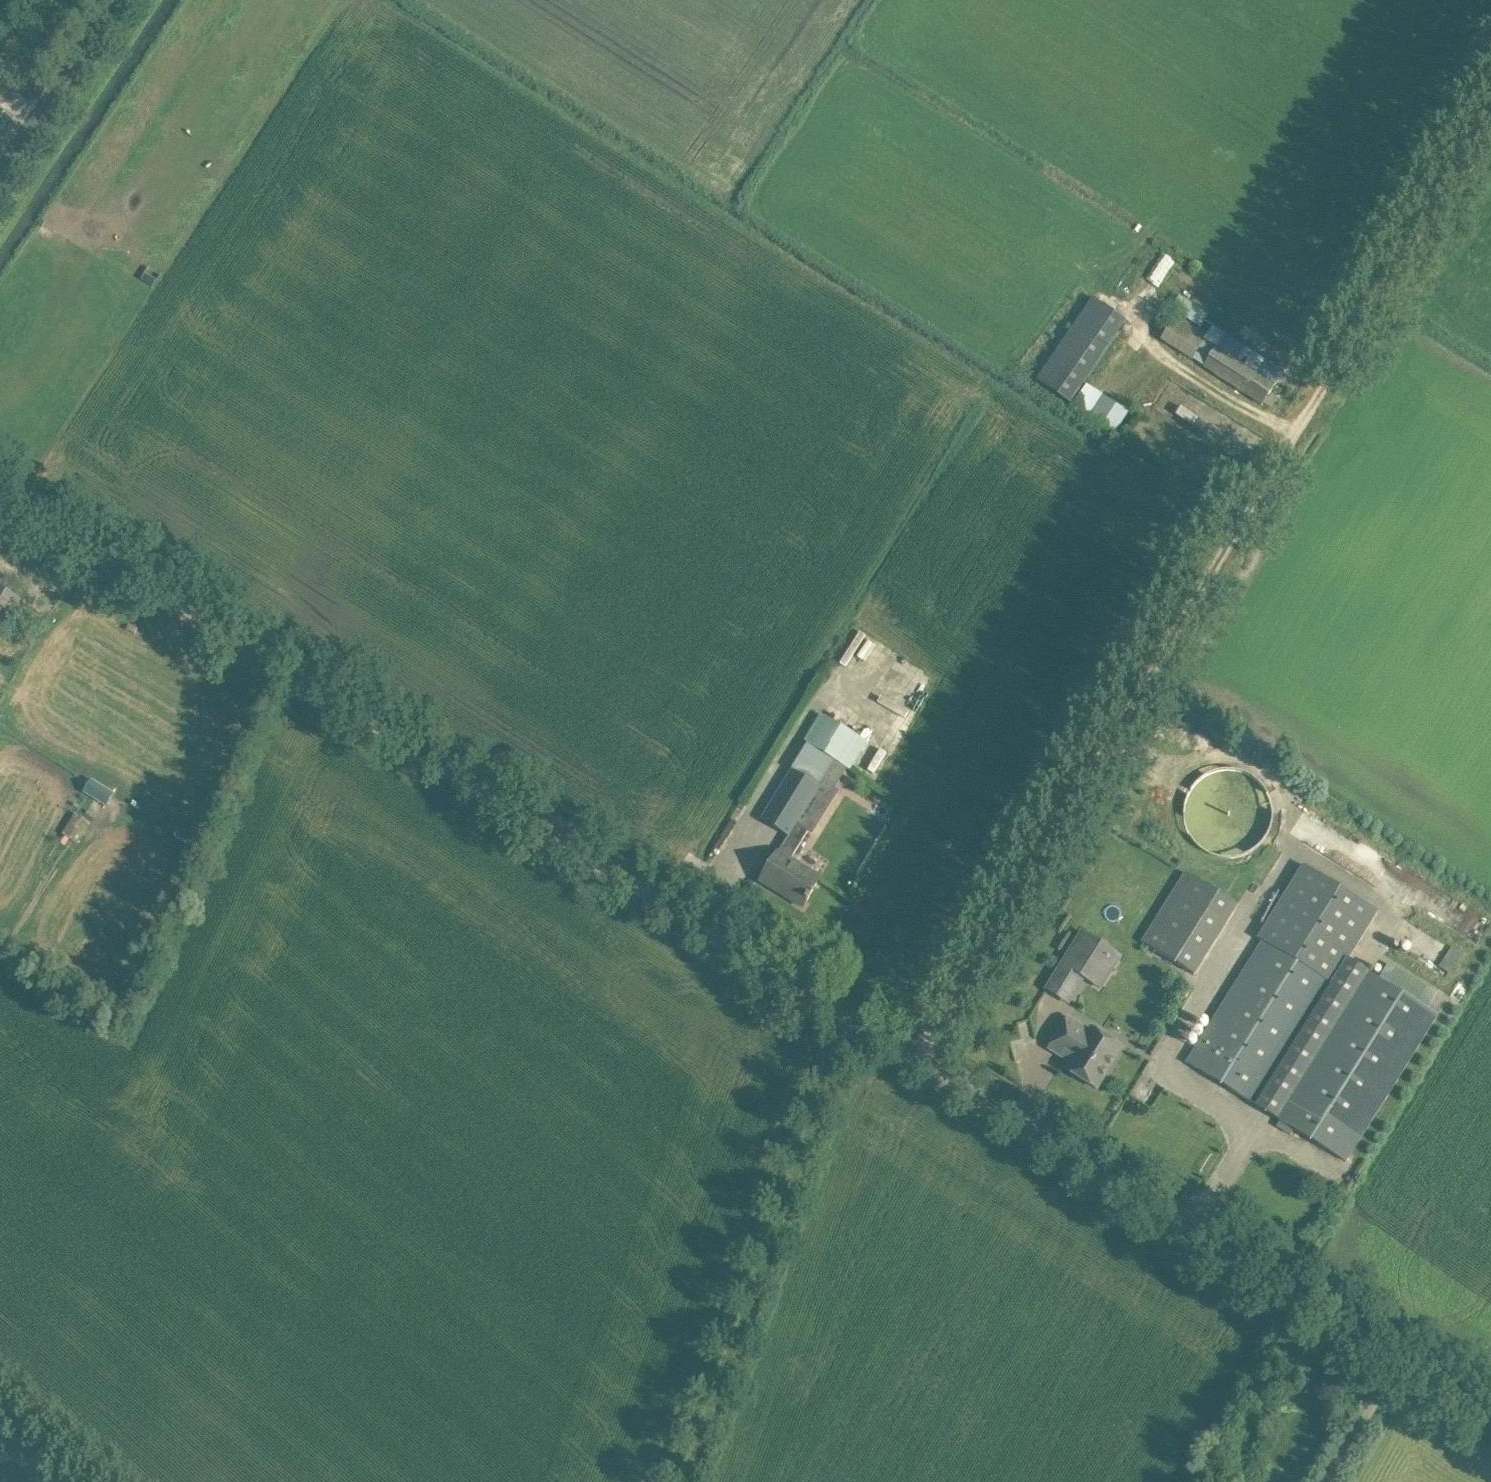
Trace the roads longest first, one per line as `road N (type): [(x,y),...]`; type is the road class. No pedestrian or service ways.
road 1 (unclassified): [(1490,1416),(0,489)]
road 2 (track): [(916,1058),(1490,111)]
road 3 (track): [(687,1481),(858,1022)]
road 4 (unclassified): [(0,172),(113,0)]

